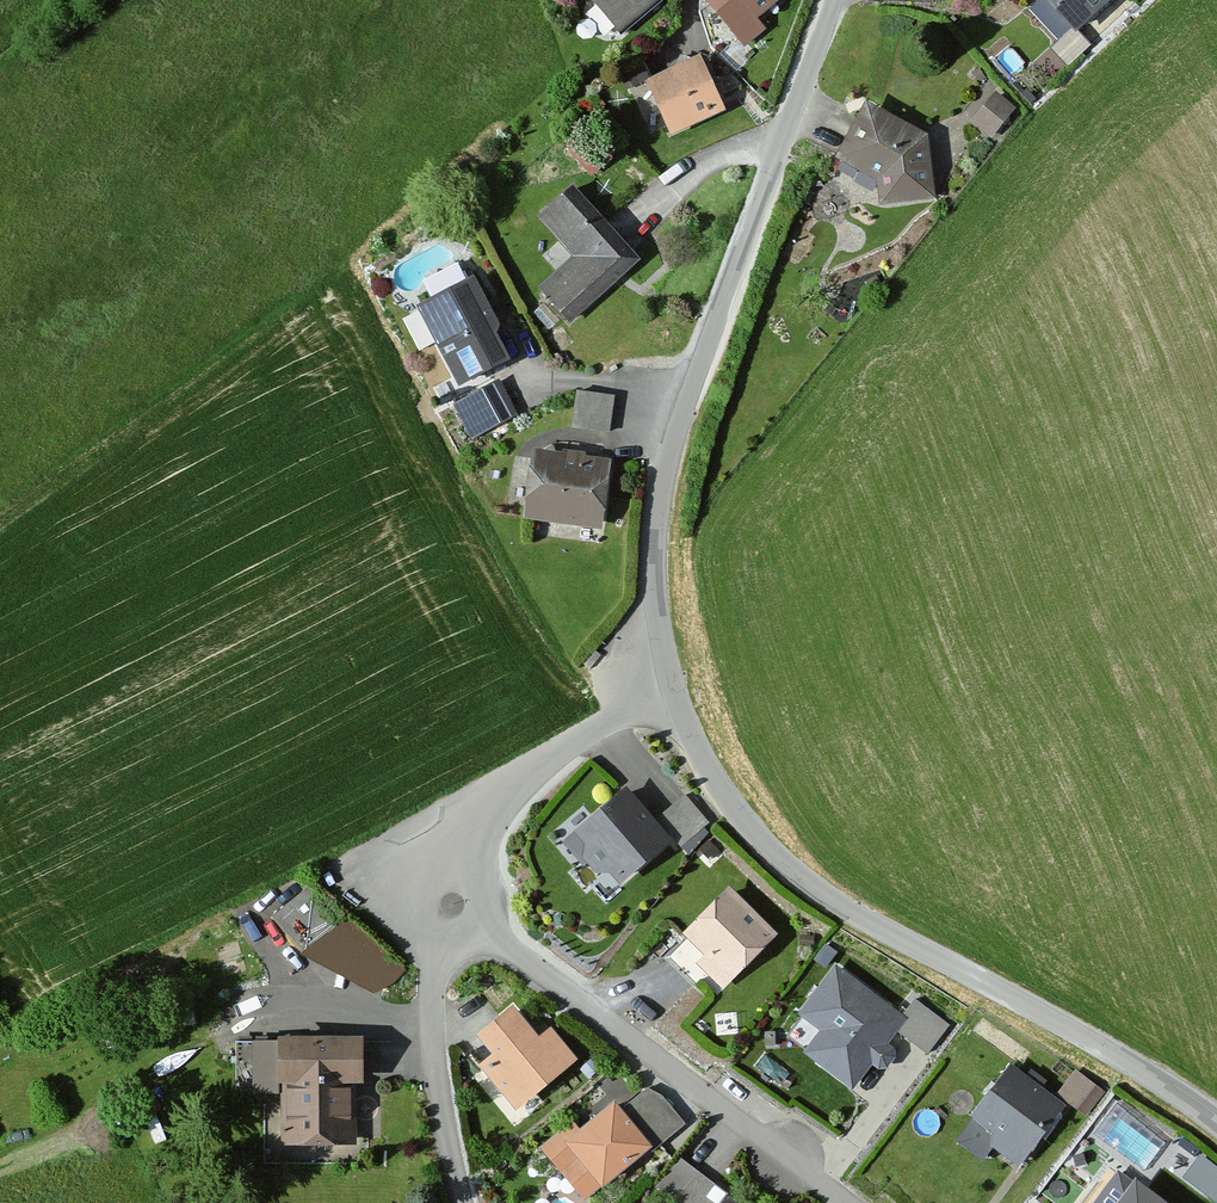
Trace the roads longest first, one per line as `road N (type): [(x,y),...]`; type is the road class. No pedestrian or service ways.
road 1 (unclassified): [(828,0),(673,427),(657,539),(652,695)]
road 2 (unclassified): [(652,695),(779,861),(843,908),(1042,1013),(1216,1129)]
road 3 (residential): [(446,905),(843,1202)]
road 4 (residential): [(446,905),(432,943),(429,1053),(459,1202)]
road 5 (residential): [(652,695),(509,796),(446,905)]

